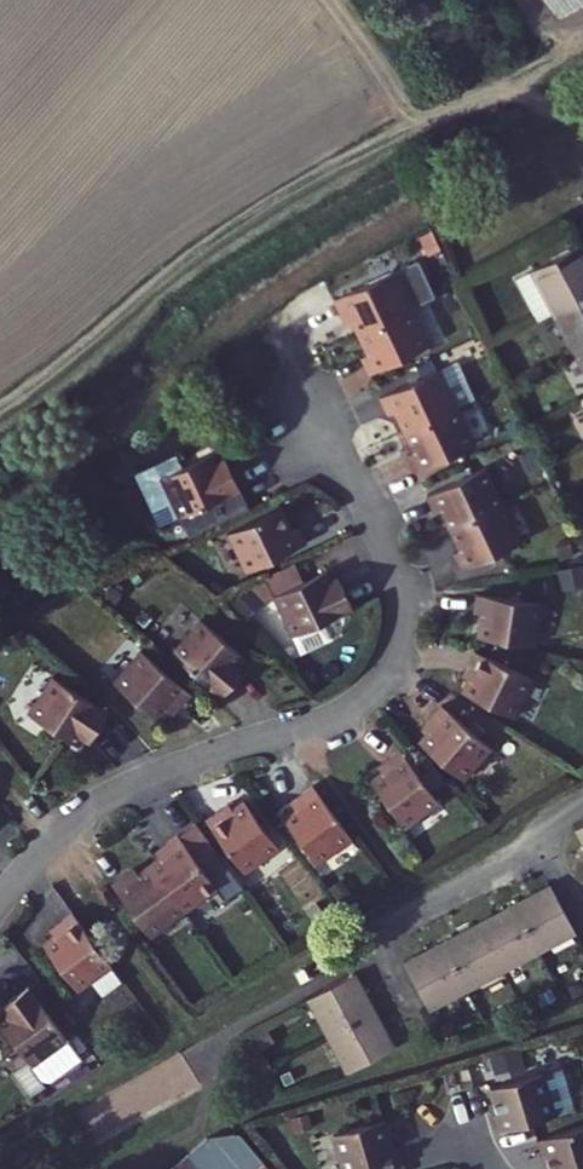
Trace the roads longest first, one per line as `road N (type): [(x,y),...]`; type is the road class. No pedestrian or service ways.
road 1 (residential): [(0,899),(62,831),(110,798),(338,713),(388,668),(403,613),(396,570),(302,377)]
road 2 (residential): [(537,837),(523,853),(387,930)]

